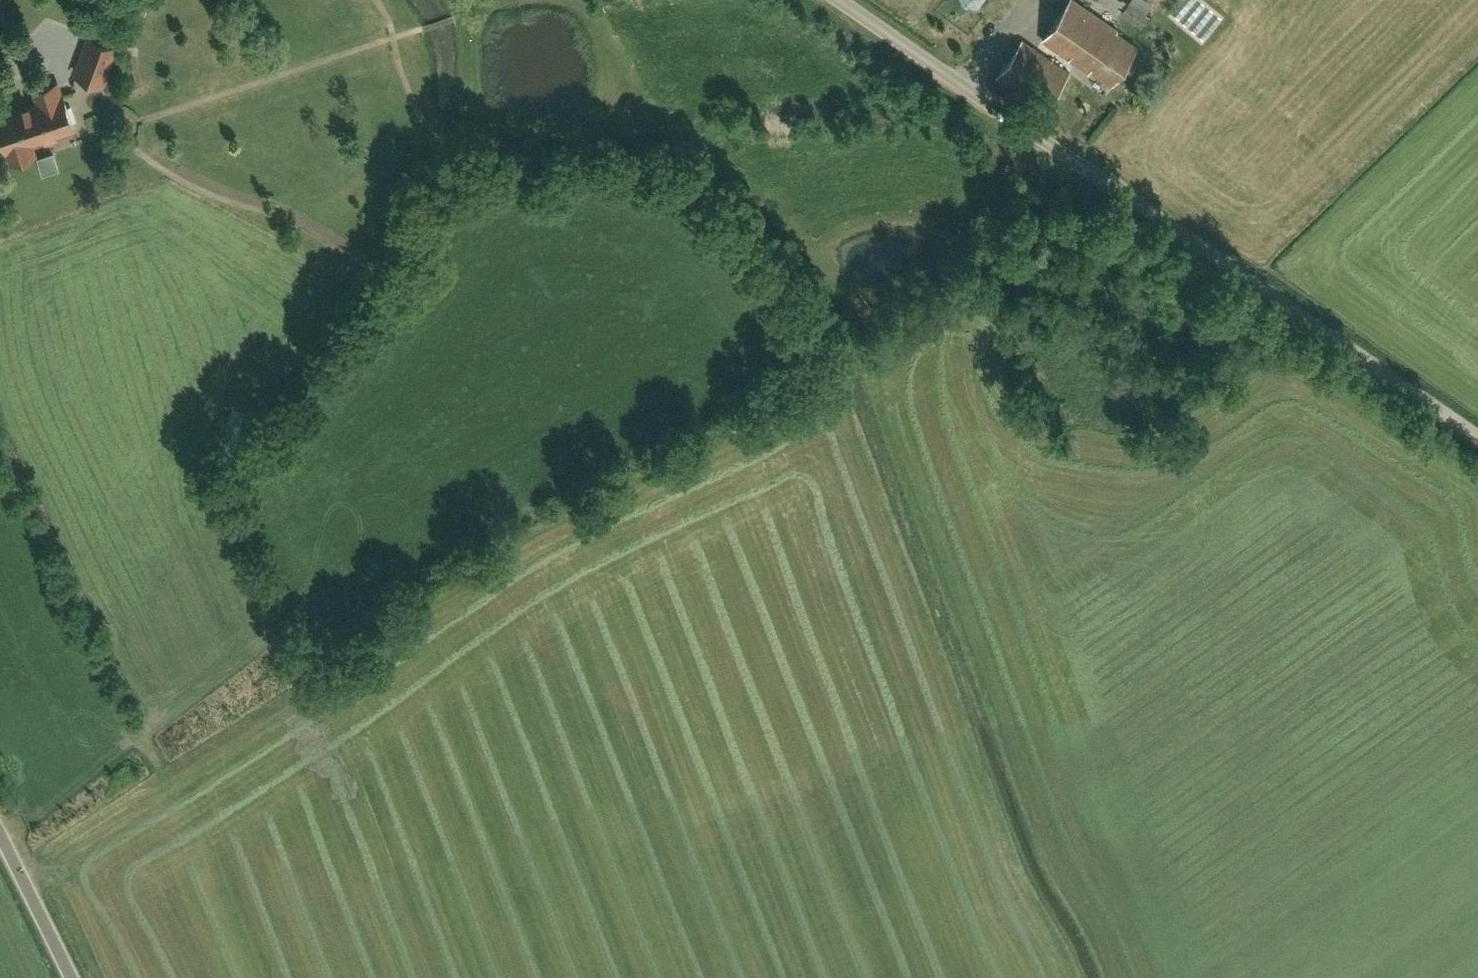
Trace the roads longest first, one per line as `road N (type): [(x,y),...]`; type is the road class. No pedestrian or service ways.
road 1 (unclassified): [(1477,428),(846,0)]
road 2 (unclassified): [(70,977),(0,838)]

